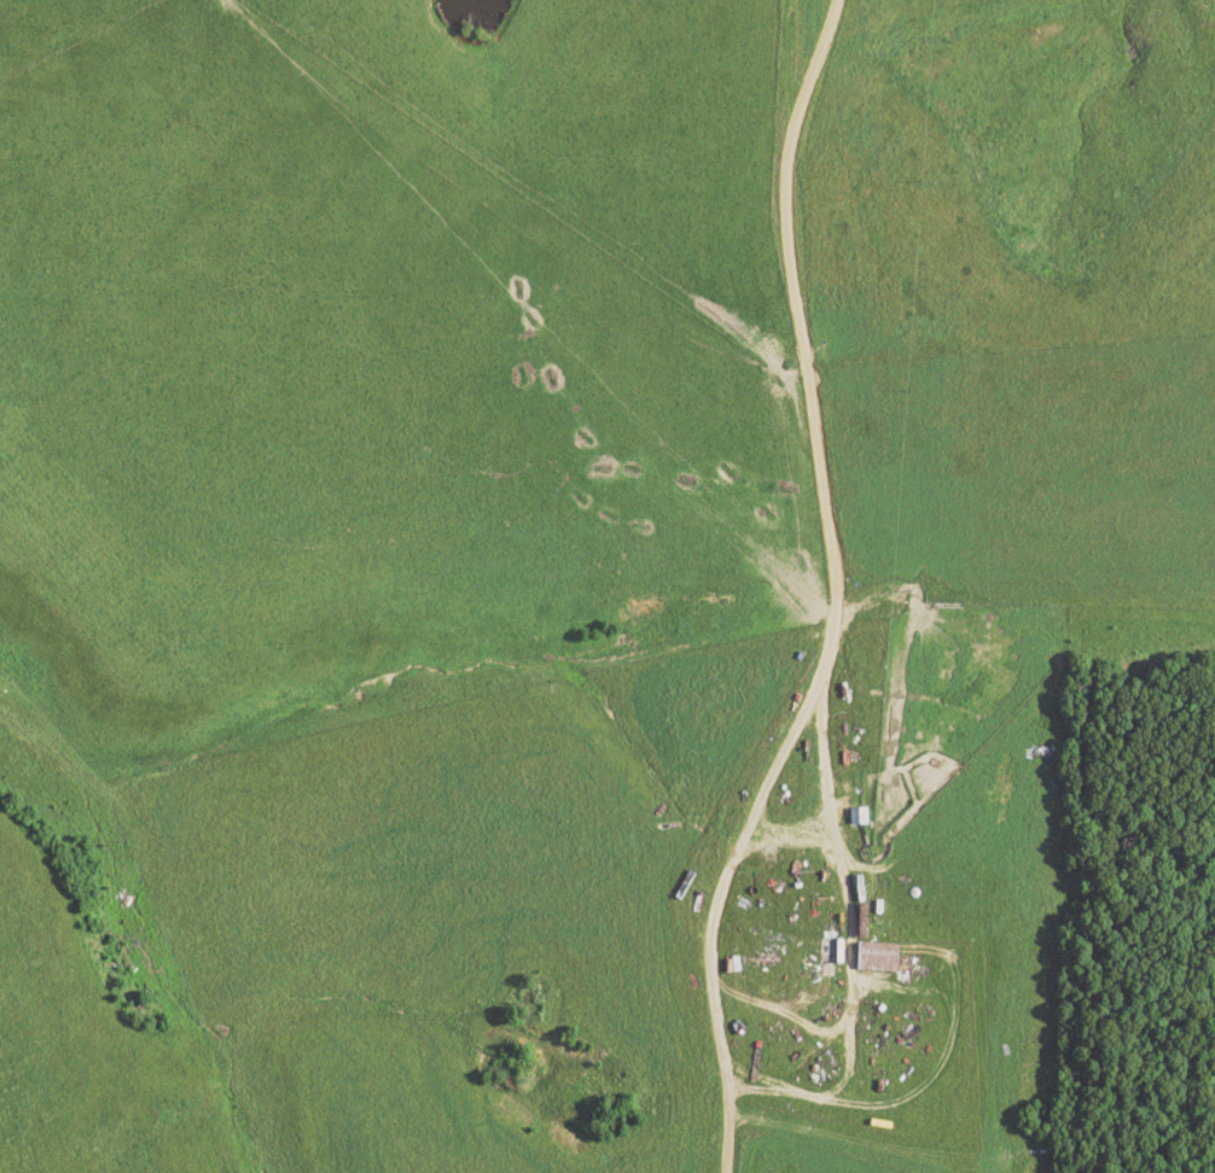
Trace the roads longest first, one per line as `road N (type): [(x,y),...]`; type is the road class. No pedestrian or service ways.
road 1 (residential): [(825,799),(815,695),(779,799),(716,921),(725,975),(774,1011),(826,1010),(842,994),(845,939),(825,799)]
road 2 (residential): [(815,695),(827,568),(804,439),(779,161),(833,0)]

